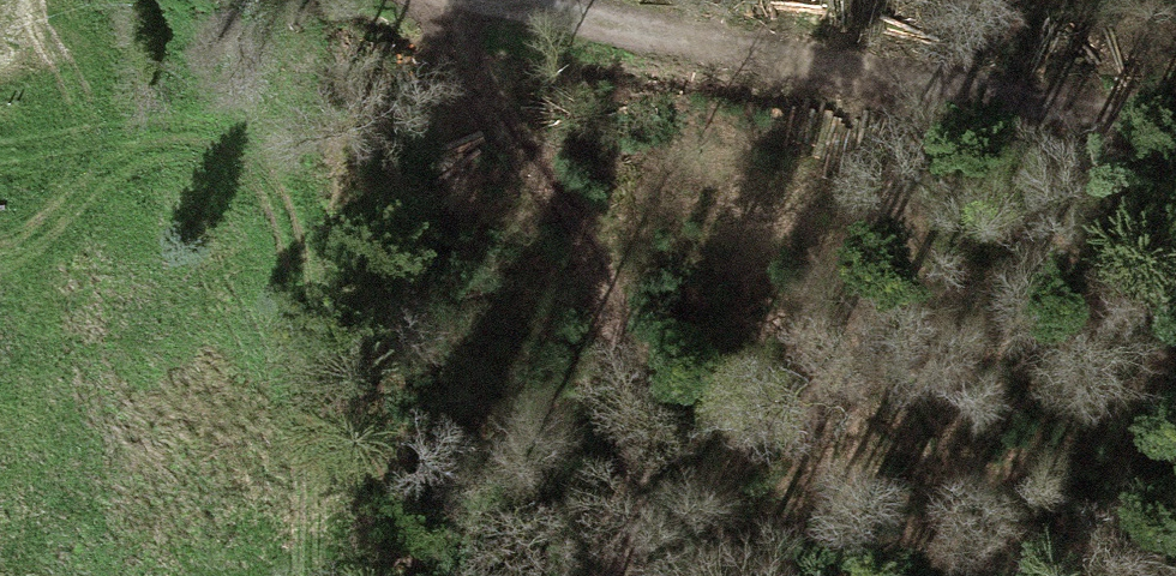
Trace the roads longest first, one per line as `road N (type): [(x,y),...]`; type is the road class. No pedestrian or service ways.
road 1 (track): [(1175,127),(536,0)]
road 2 (track): [(459,0),(610,302),(625,380),(634,575)]

